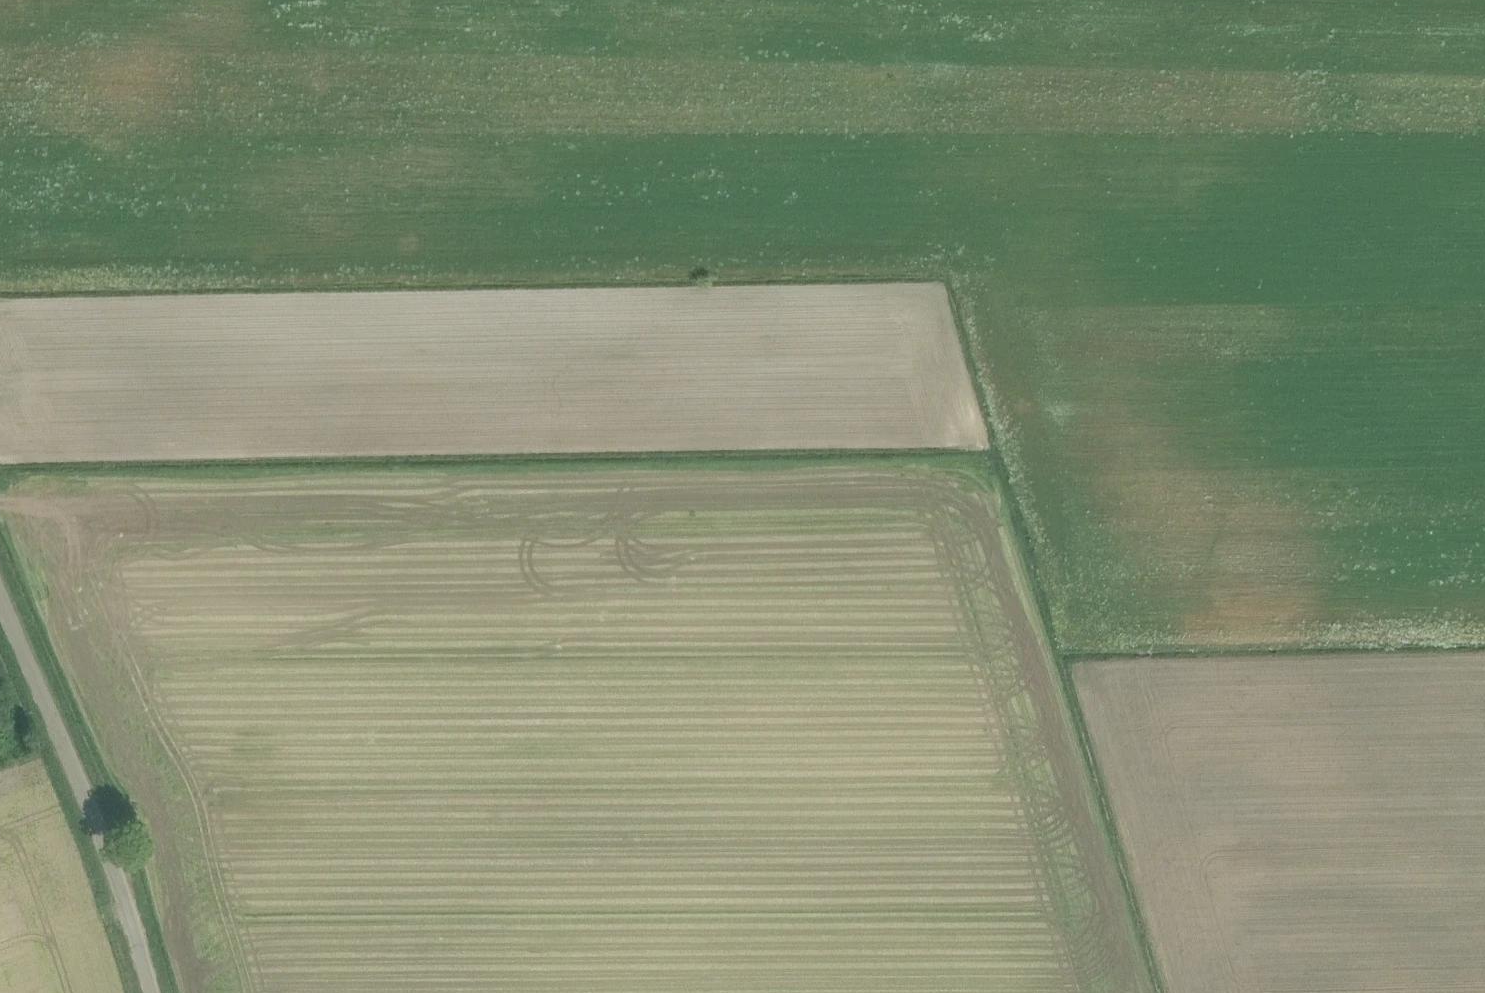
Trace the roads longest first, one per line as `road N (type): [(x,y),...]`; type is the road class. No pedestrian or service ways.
road 1 (unclassified): [(152,992),(117,871),(0,594)]

